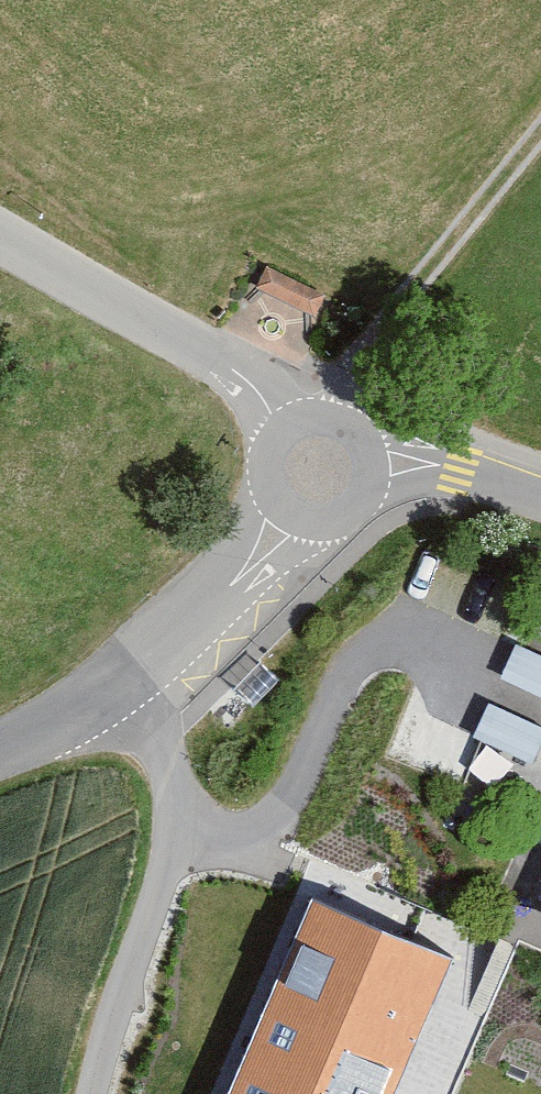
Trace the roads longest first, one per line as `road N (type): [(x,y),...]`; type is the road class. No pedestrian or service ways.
road 1 (unclassified): [(96,1093),(174,824),(171,761),(119,671)]
road 2 (unclassified): [(0,243),(224,365),(318,458)]
road 3 (tertiary): [(119,671),(280,529),(318,458)]
road 4 (tertiary): [(318,458),(460,469),(540,495)]
road 5 (tertiary): [(0,745),(53,723),(119,671)]

